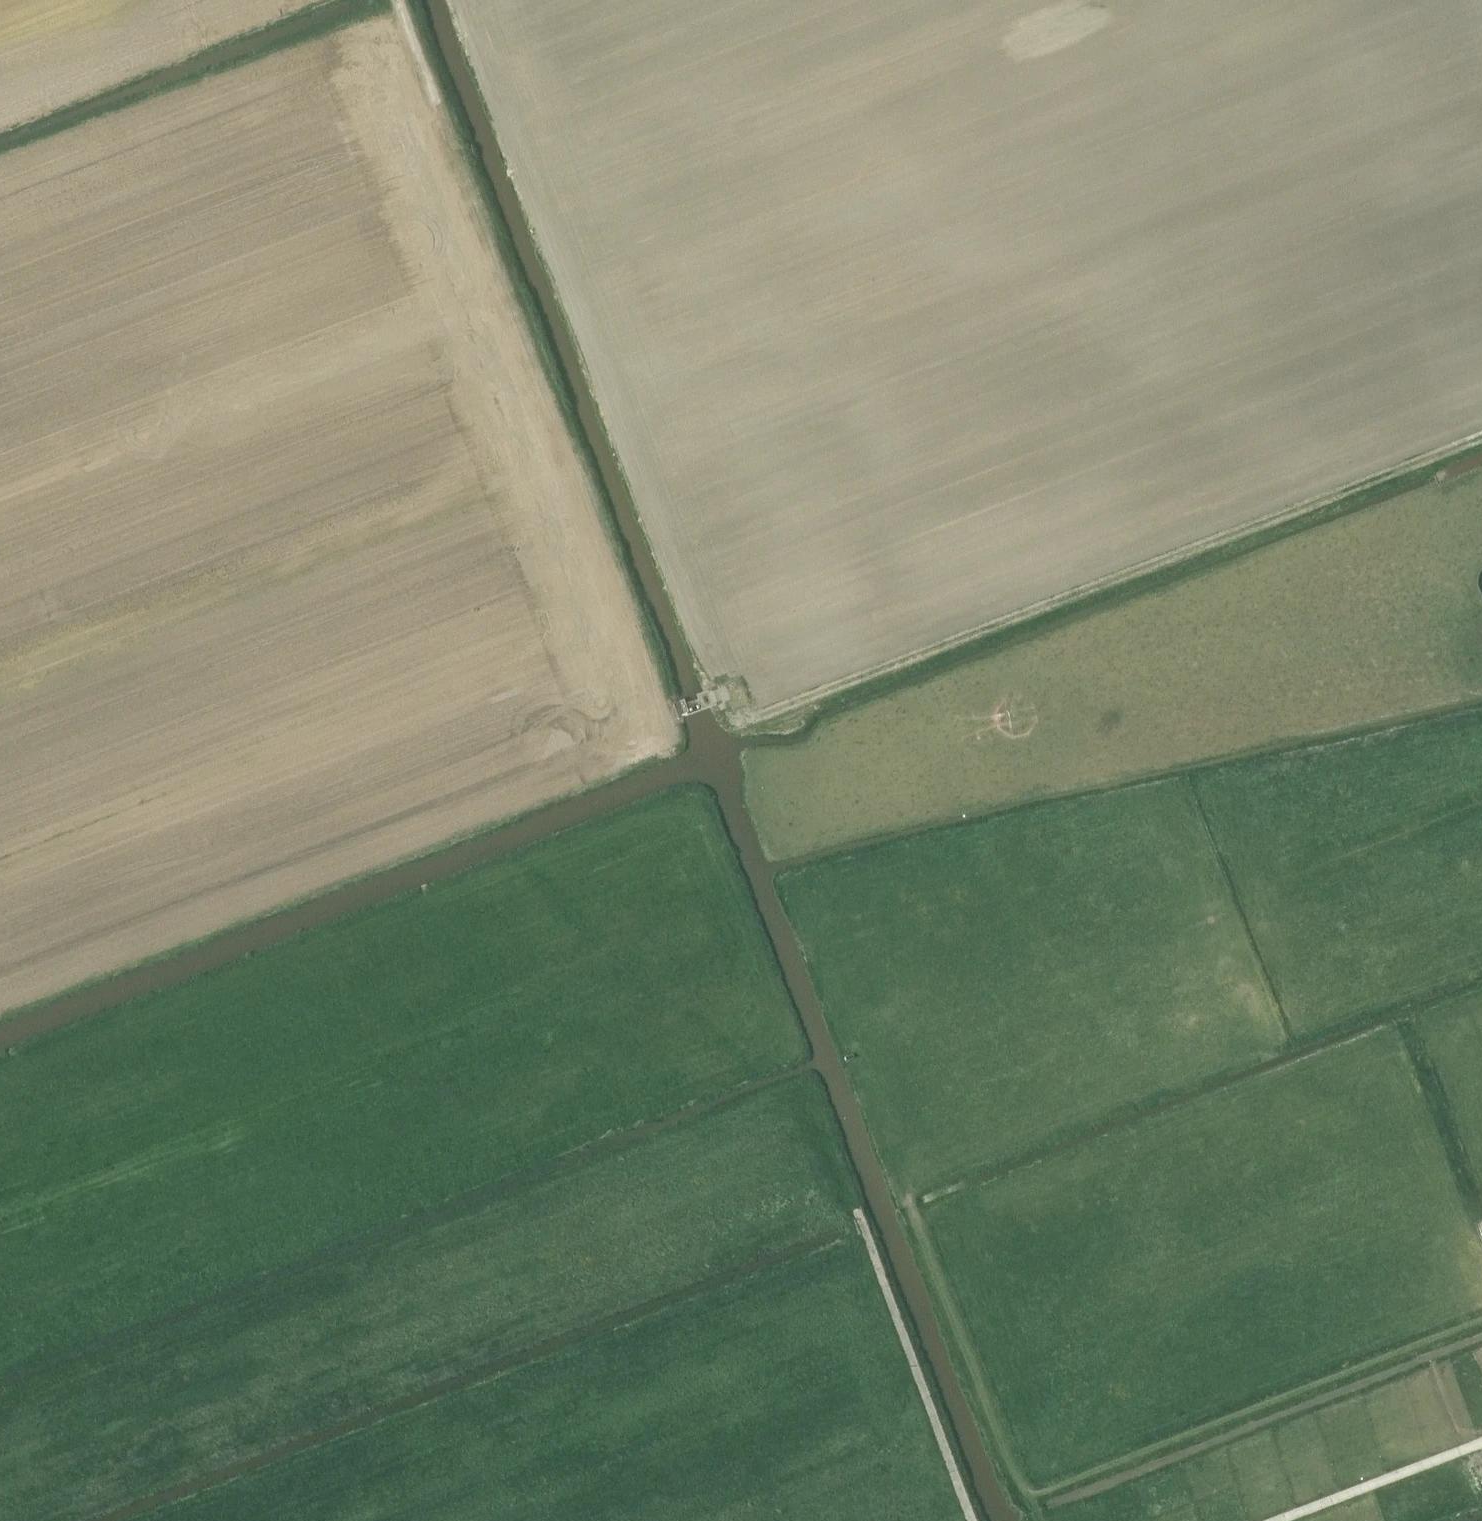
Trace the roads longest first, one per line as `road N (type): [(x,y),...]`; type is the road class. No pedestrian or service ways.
road 1 (track): [(673,713),(714,699),(753,720),(1481,437)]
road 2 (track): [(973,1520),(857,1210)]
road 3 (track): [(1272,1520),(1481,1439)]

